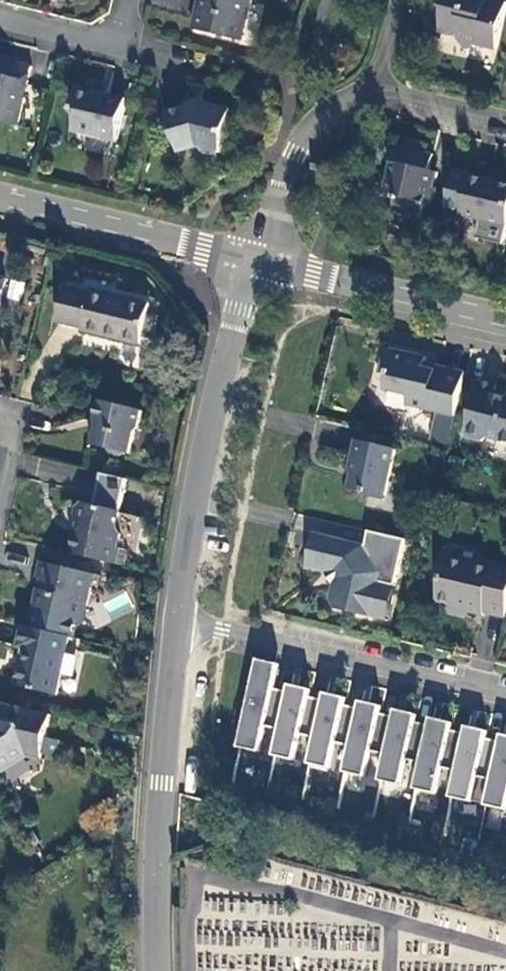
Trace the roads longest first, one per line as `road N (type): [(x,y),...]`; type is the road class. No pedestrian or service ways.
road 1 (residential): [(259,262),(216,403),(177,623)]
road 2 (residential): [(177,623),(158,857),(159,970)]
road 3 (residential): [(177,623),(505,697)]
road 4 (residential): [(0,200),(259,262)]
road 5 (residential): [(259,262),(505,320)]
road 6 (residential): [(259,262),(302,136),(318,116),(372,93)]
road 7 (residential): [(0,17),(119,45),(129,0)]
road 8 (residential): [(505,126),(372,93)]

